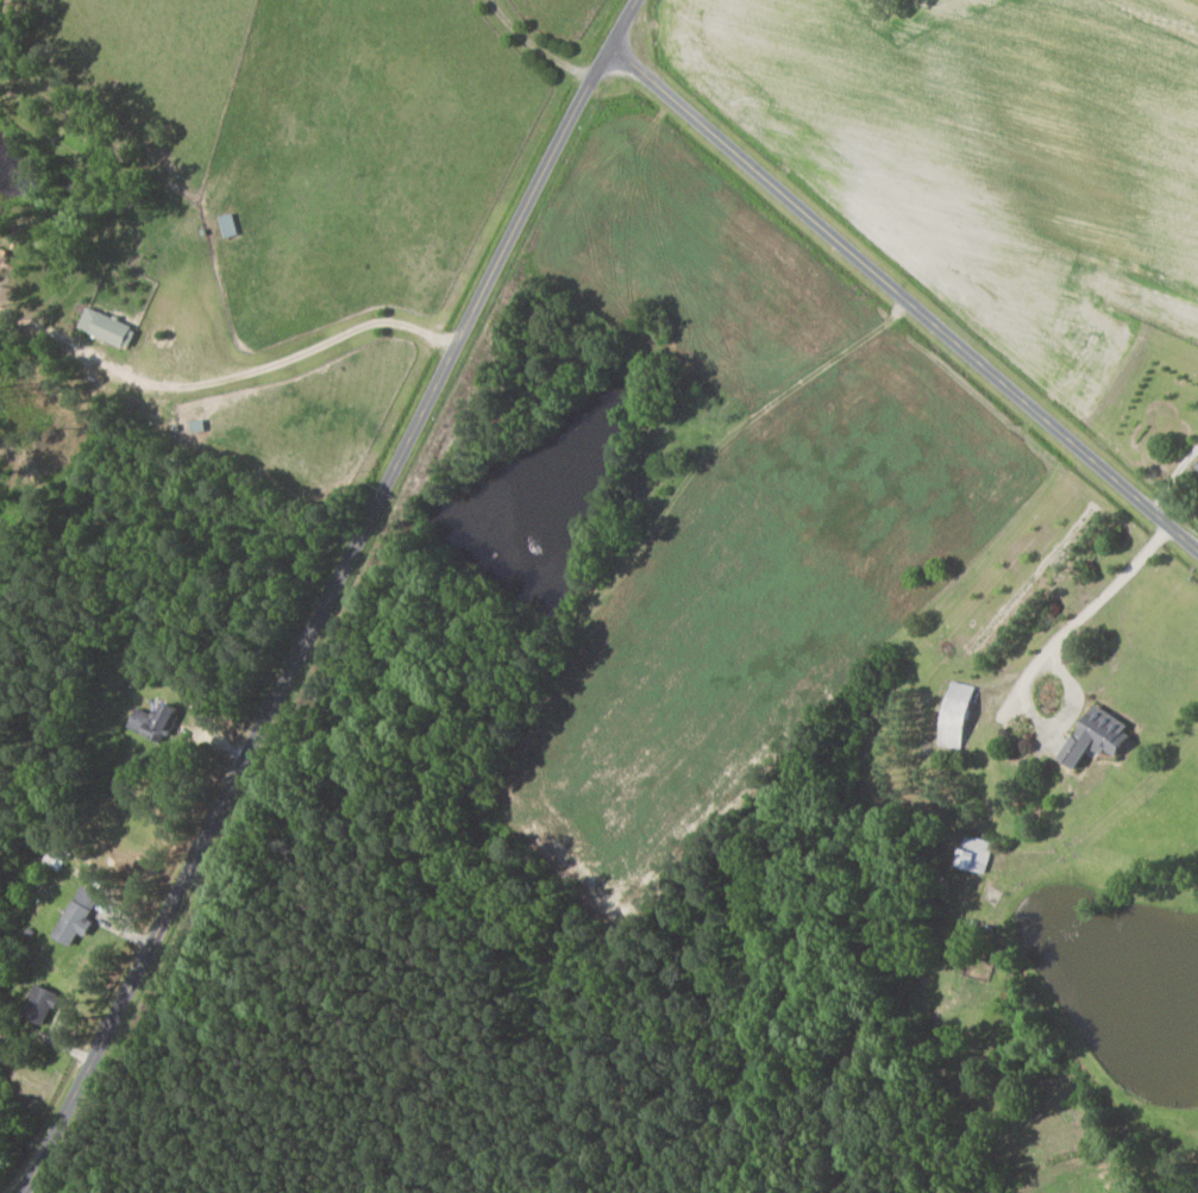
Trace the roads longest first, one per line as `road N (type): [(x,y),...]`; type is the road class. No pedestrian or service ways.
road 1 (residential): [(24,1192),(633,0)]
road 2 (residential): [(1197,559),(879,297),(713,137),(606,48)]

